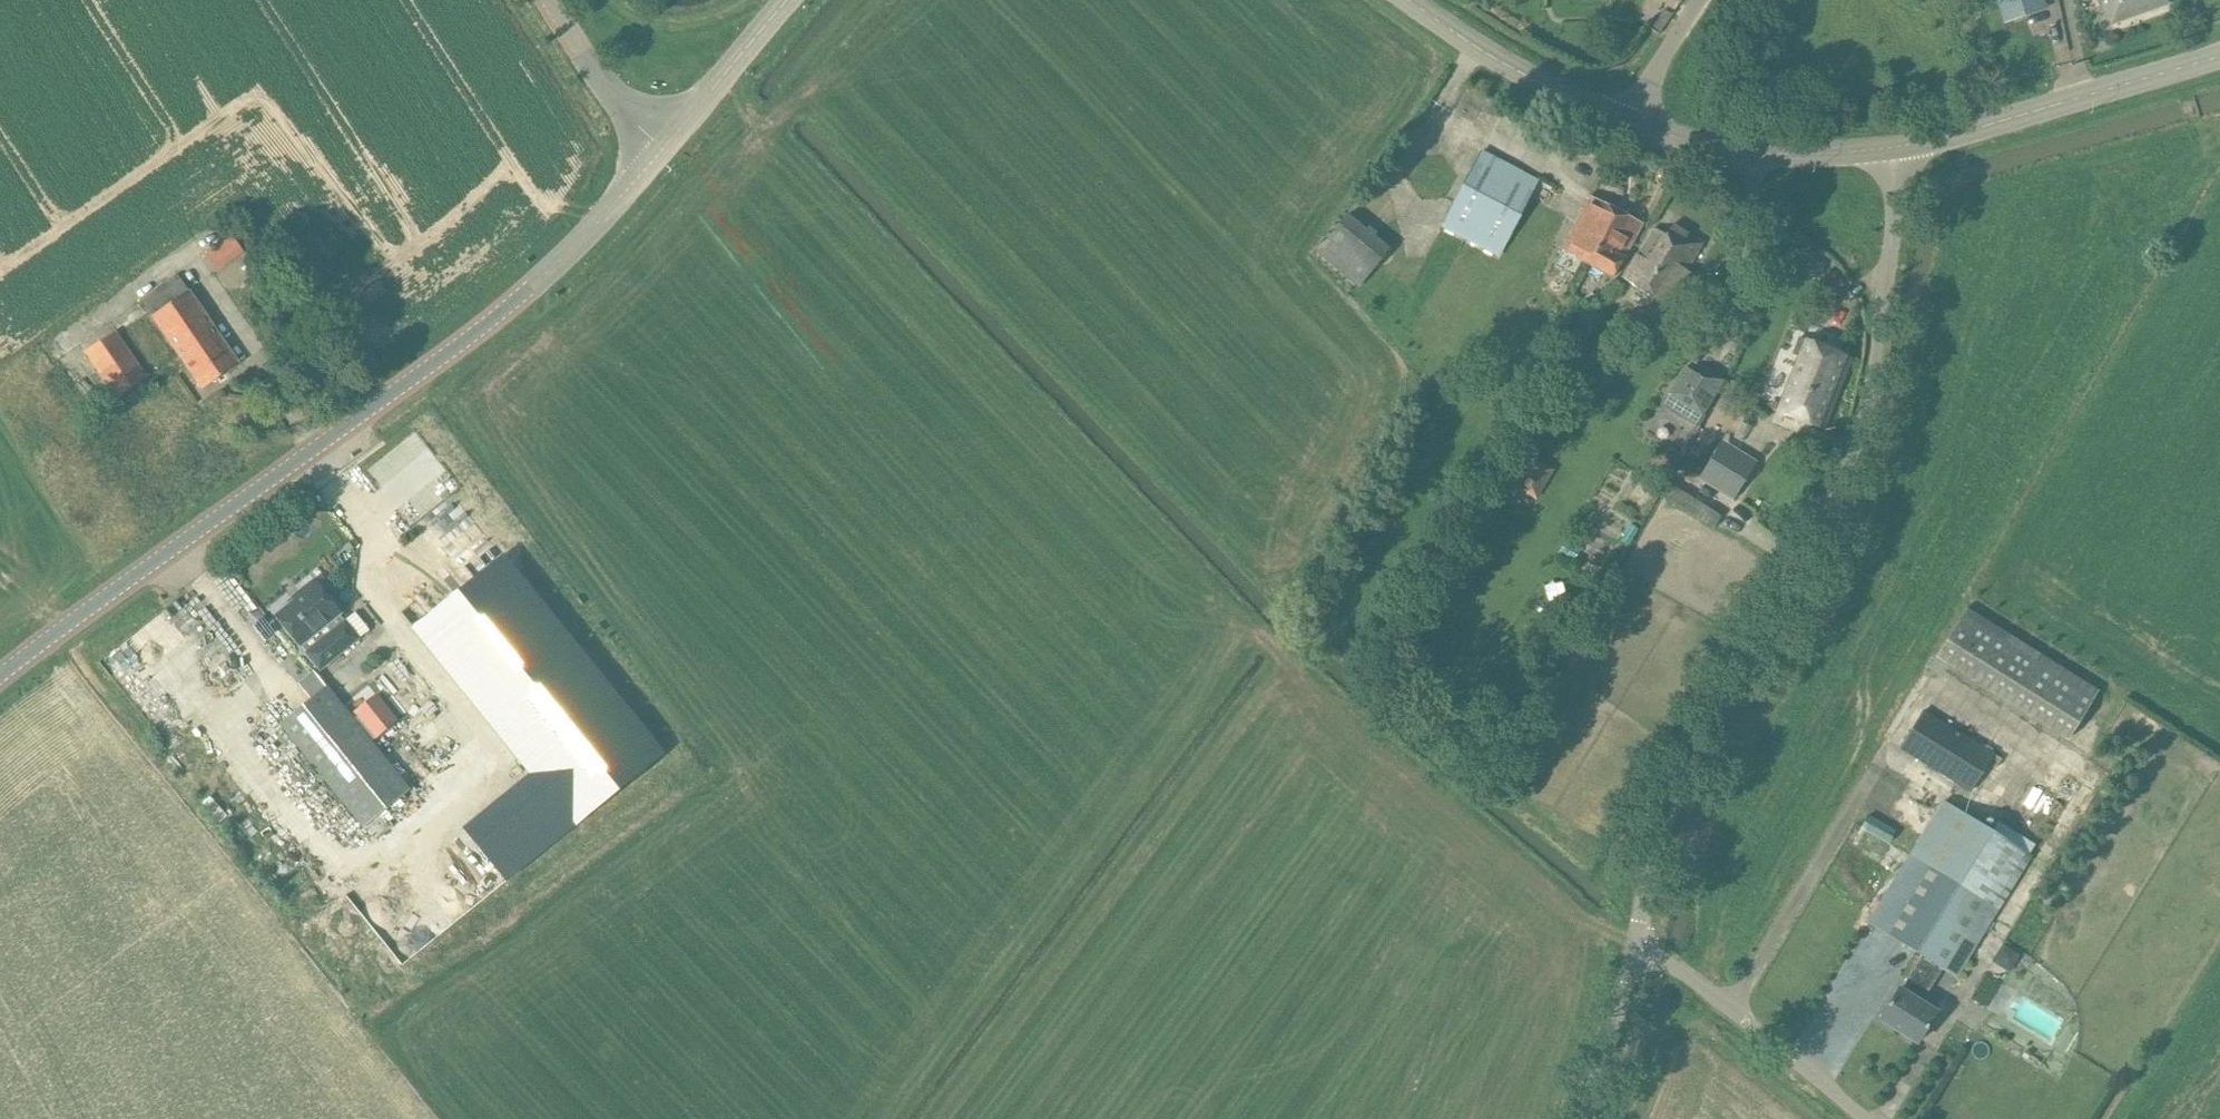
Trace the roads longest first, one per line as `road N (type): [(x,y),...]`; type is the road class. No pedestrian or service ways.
road 1 (secondary): [(0,677),(476,333),(575,245),(664,148)]
road 2 (unclassified): [(1637,941),(1680,801),(1728,693),(1839,489),(1876,401),(1898,235),(1898,149)]
road 3 (secondary): [(2219,56),(1898,149)]
road 4 (unclassified): [(1865,1118),(1637,941)]
road 5 (secondary): [(1415,0),(1523,74),(1652,129)]
road 6 (secondary): [(1652,129),(1760,154),(1898,149)]
road 7 (secondary): [(664,148),(790,0)]
road 8 (unclassified): [(664,148),(618,102),(551,0)]
road 9 (unclassified): [(1577,1118),(1637,941)]
road 10 (residential): [(1652,129),(1672,45),(1705,0)]

